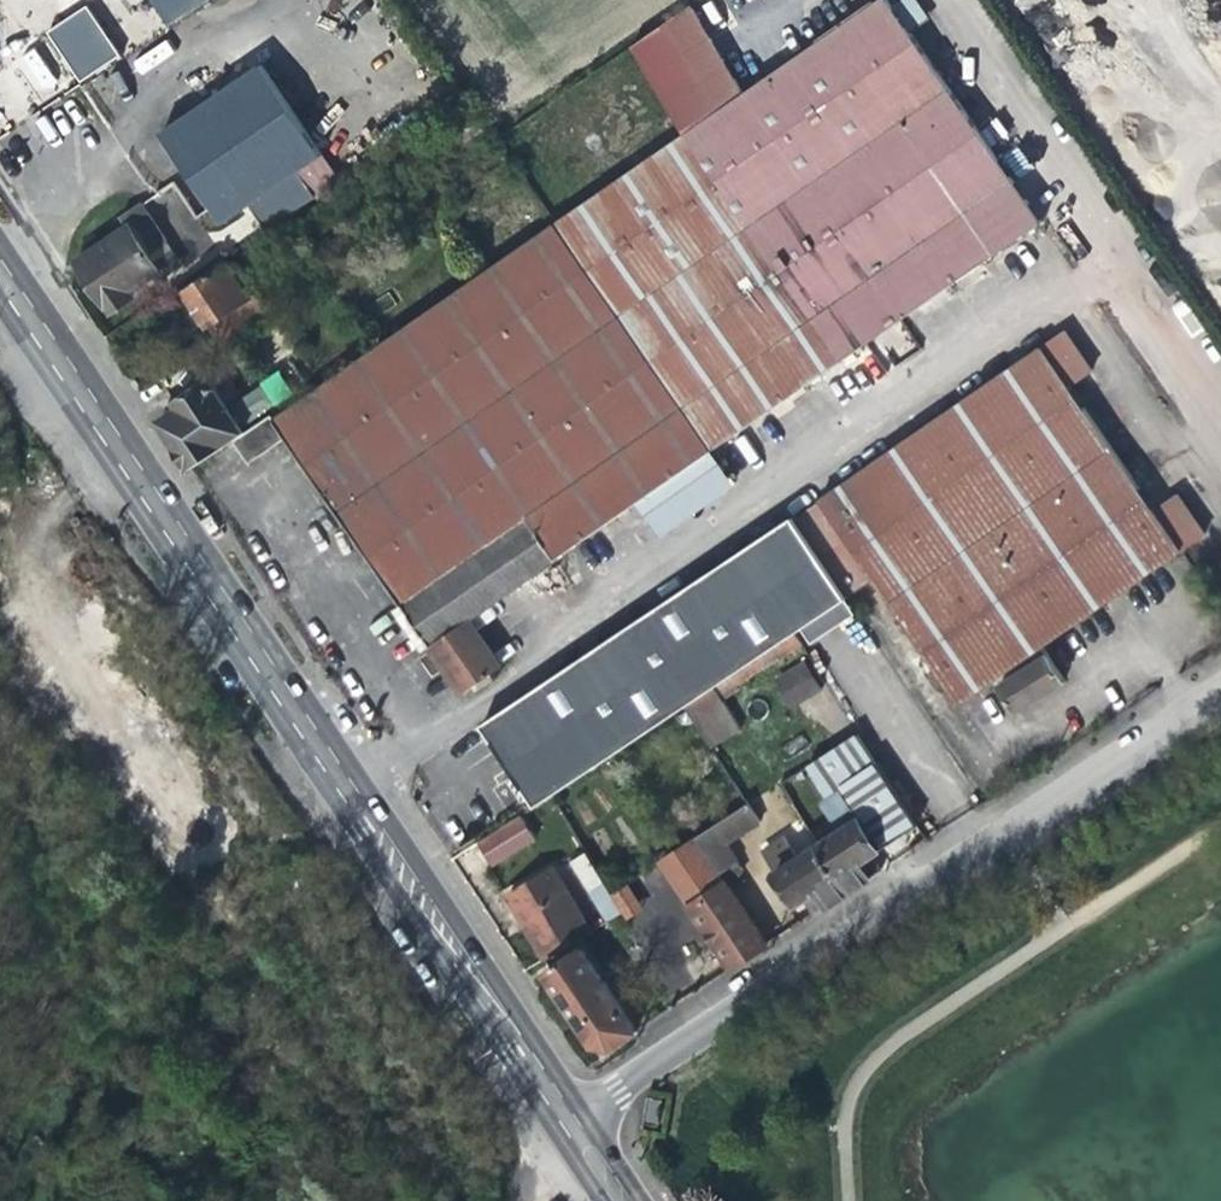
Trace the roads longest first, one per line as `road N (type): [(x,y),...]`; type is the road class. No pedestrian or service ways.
road 1 (secondary): [(574,1125),(0,282)]
road 2 (residential): [(574,1125),(1220,696)]

